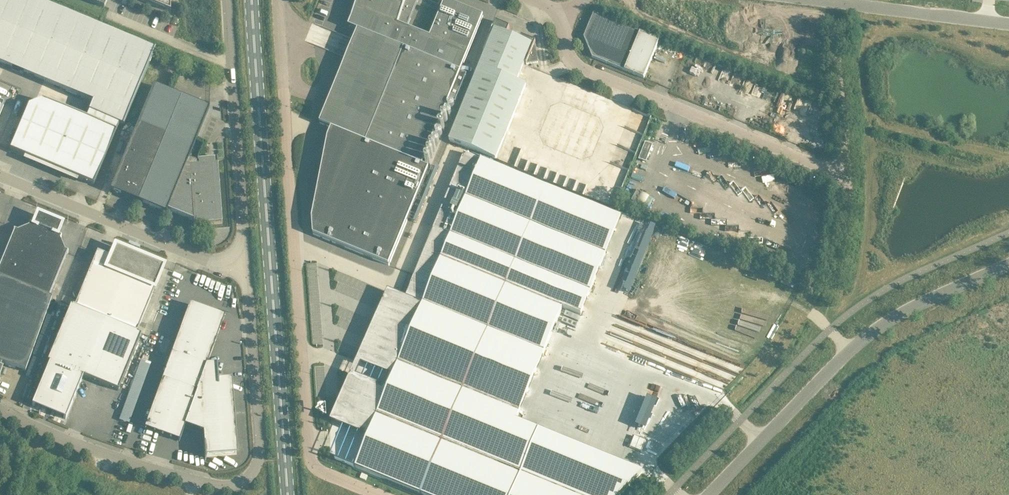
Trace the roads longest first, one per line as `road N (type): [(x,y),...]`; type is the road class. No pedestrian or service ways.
road 1 (unclassified): [(373,494),(322,474),(309,456),(279,0)]
road 2 (primary): [(288,494),(251,0)]
road 3 (unclassified): [(0,411),(223,491),(246,487),(261,469),(248,278)]
road 4 (unclassified): [(850,174),(576,68),(562,18)]
road 5 (unclassified): [(248,278),(229,0)]
road 6 (unclassified): [(0,176),(248,278)]
road 7 (unclassified): [(710,494),(850,349)]
road 8 (unclassified): [(820,0),(1008,24)]
road 9 (unclassified): [(850,349),(894,317),(1008,264)]
road 10 (track): [(820,320),(842,265),(850,174)]

